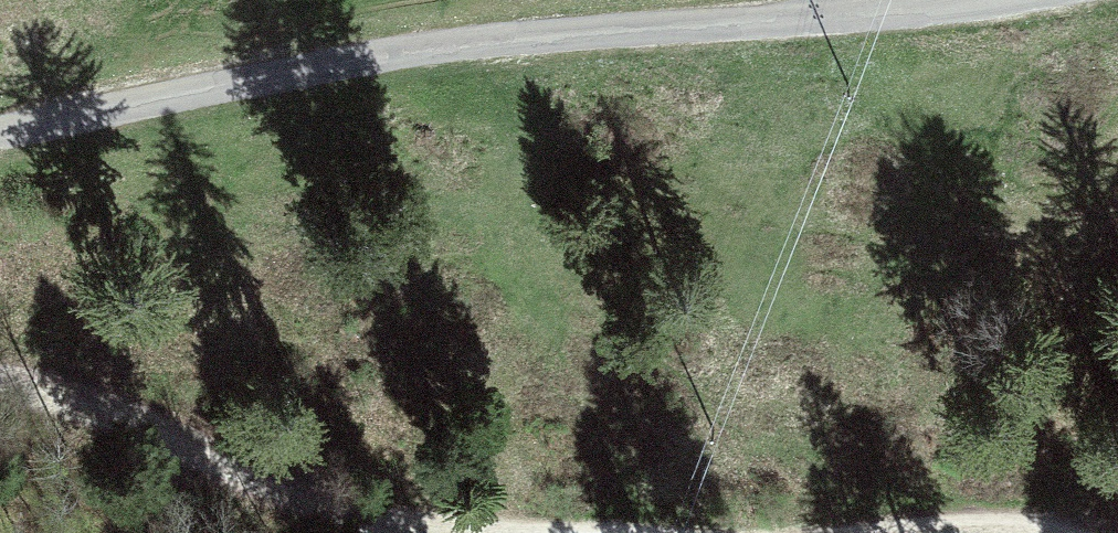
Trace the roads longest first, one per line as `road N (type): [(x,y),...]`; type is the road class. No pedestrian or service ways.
road 1 (unclassified): [(941,0),(439,44),(0,126)]
road 2 (track): [(0,384),(90,403),(351,494),(476,518),(642,532)]
road 3 (track): [(838,532),(949,524),(1040,532)]

